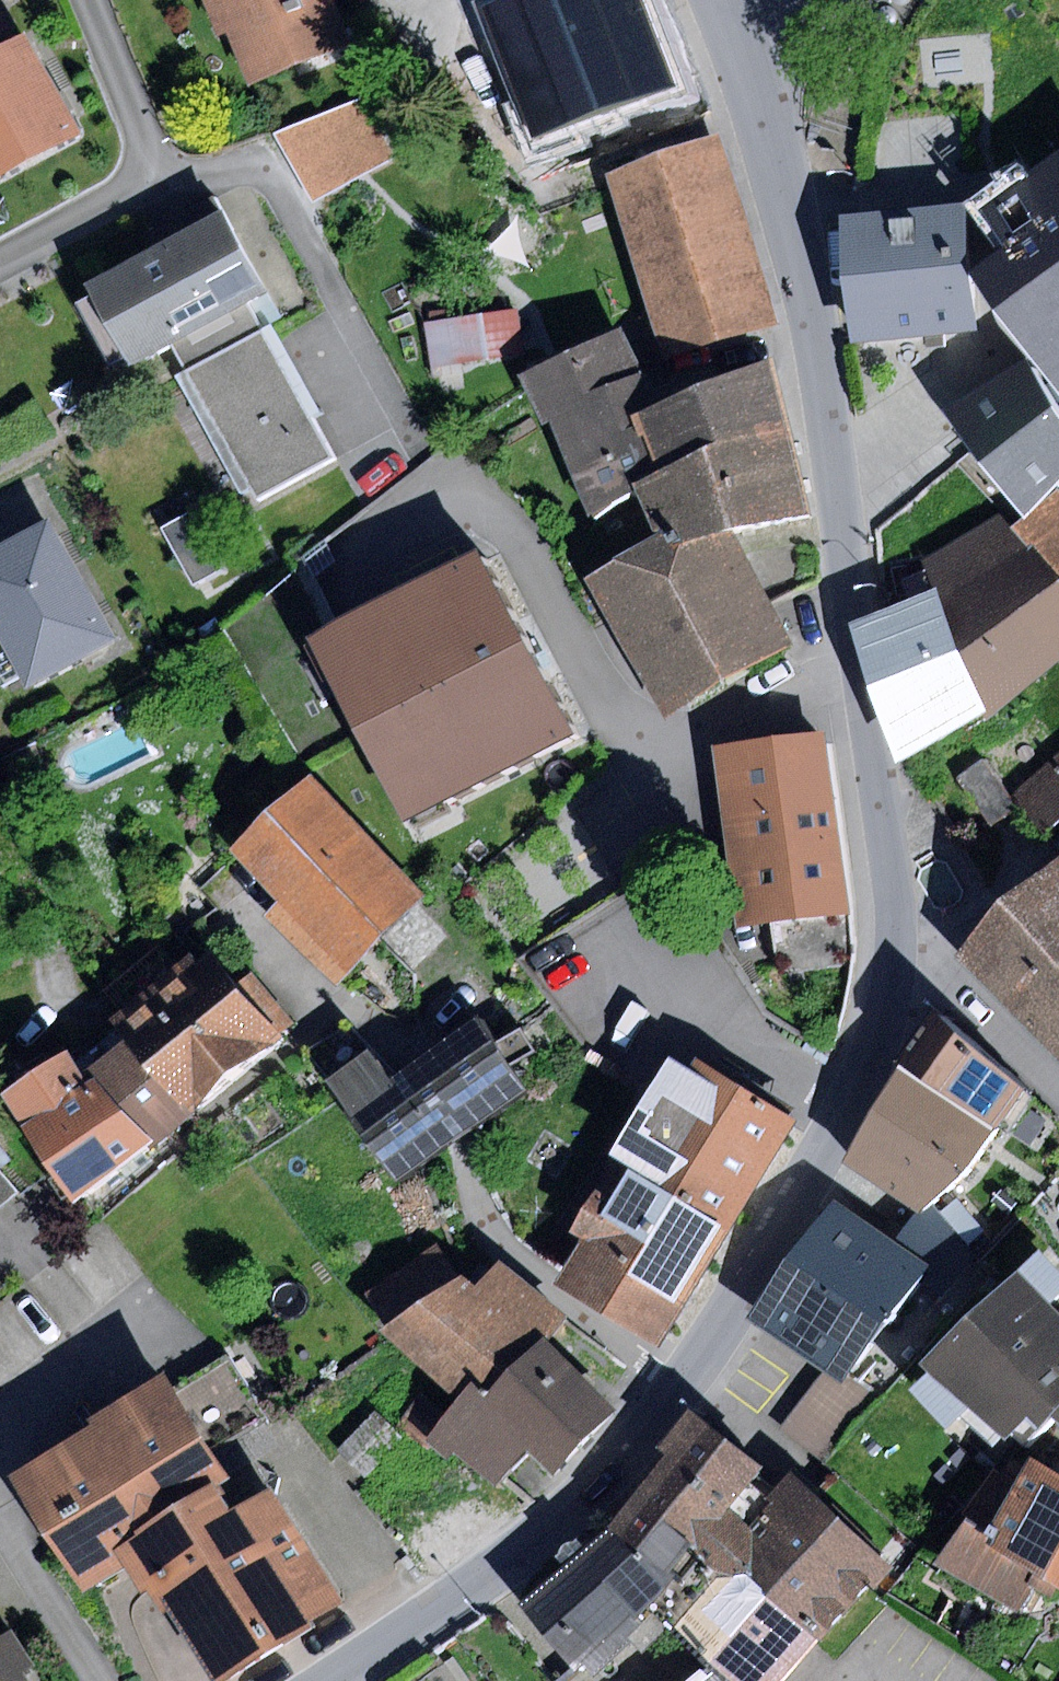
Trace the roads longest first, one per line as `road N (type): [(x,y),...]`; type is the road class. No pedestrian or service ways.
road 1 (tertiary): [(334,1680),(586,1503),(808,1179),(866,1048),(892,960),(891,925)]
road 2 (tertiary): [(891,925),(799,238),(749,36)]
road 3 (residential): [(891,925),(1058,1090)]

